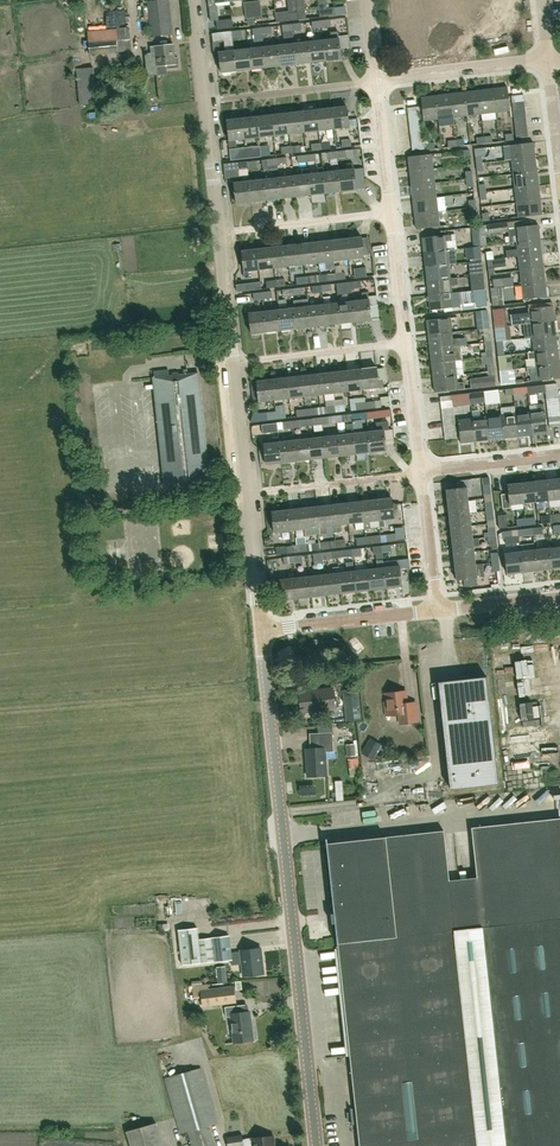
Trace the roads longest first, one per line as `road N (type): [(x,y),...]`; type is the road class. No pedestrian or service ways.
road 1 (residential): [(261,632),(194,0)]
road 2 (unclassified): [(317,1145),(261,632)]
road 3 (residential): [(261,632),(437,611)]
road 4 (residential): [(375,81),(549,60)]
road 5 (residential): [(264,492),(421,473)]
road 6 (residential): [(236,231),(391,211)]
road 7 (residential): [(250,361),(404,343)]
road 8 (residential): [(222,99),(375,81)]
road 9 (residential): [(437,611),(421,473)]
road 10 (residential): [(421,473),(559,457)]
road 11 (residential): [(404,343),(391,211)]
road 12 (residential): [(421,473),(404,343)]
road 13 (residential): [(391,211),(375,81)]
road 14 (residential): [(437,611),(559,596)]

